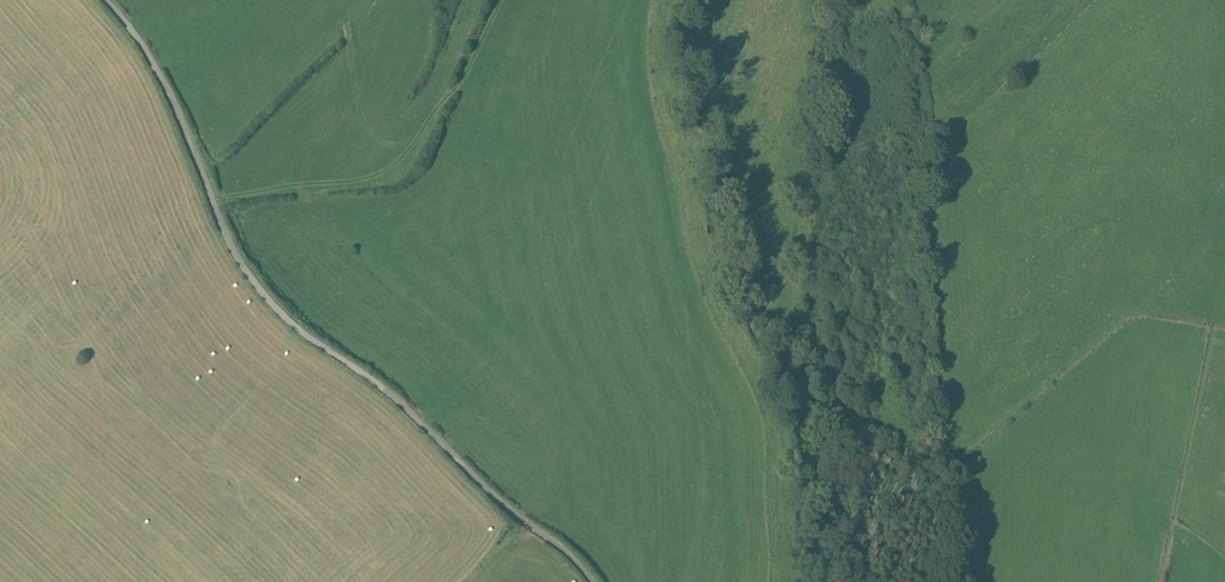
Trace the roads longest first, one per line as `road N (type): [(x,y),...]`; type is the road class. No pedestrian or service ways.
road 1 (unclassified): [(104,0),(130,26),(164,86),(218,216),(266,298),(407,408),(588,581)]

